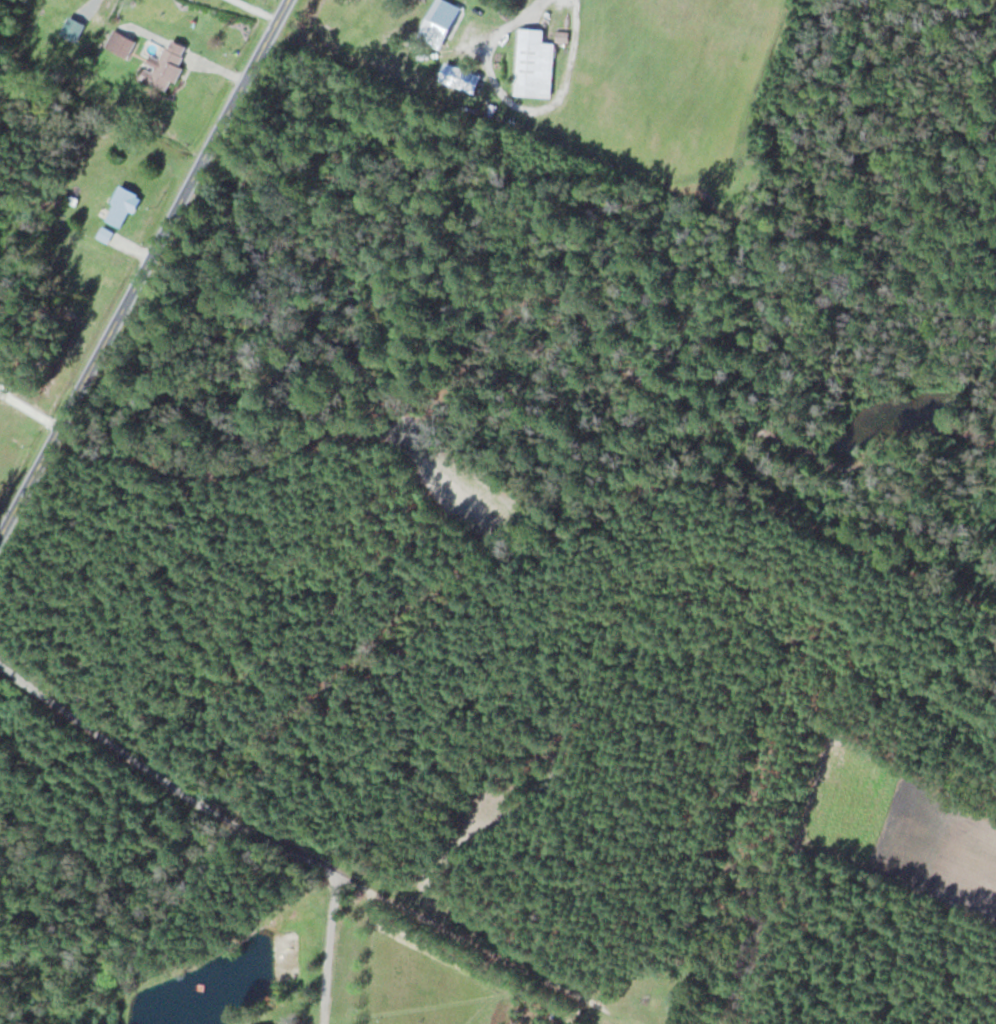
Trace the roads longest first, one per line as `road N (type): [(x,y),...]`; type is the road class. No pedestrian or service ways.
road 1 (residential): [(0,546),(290,0)]

